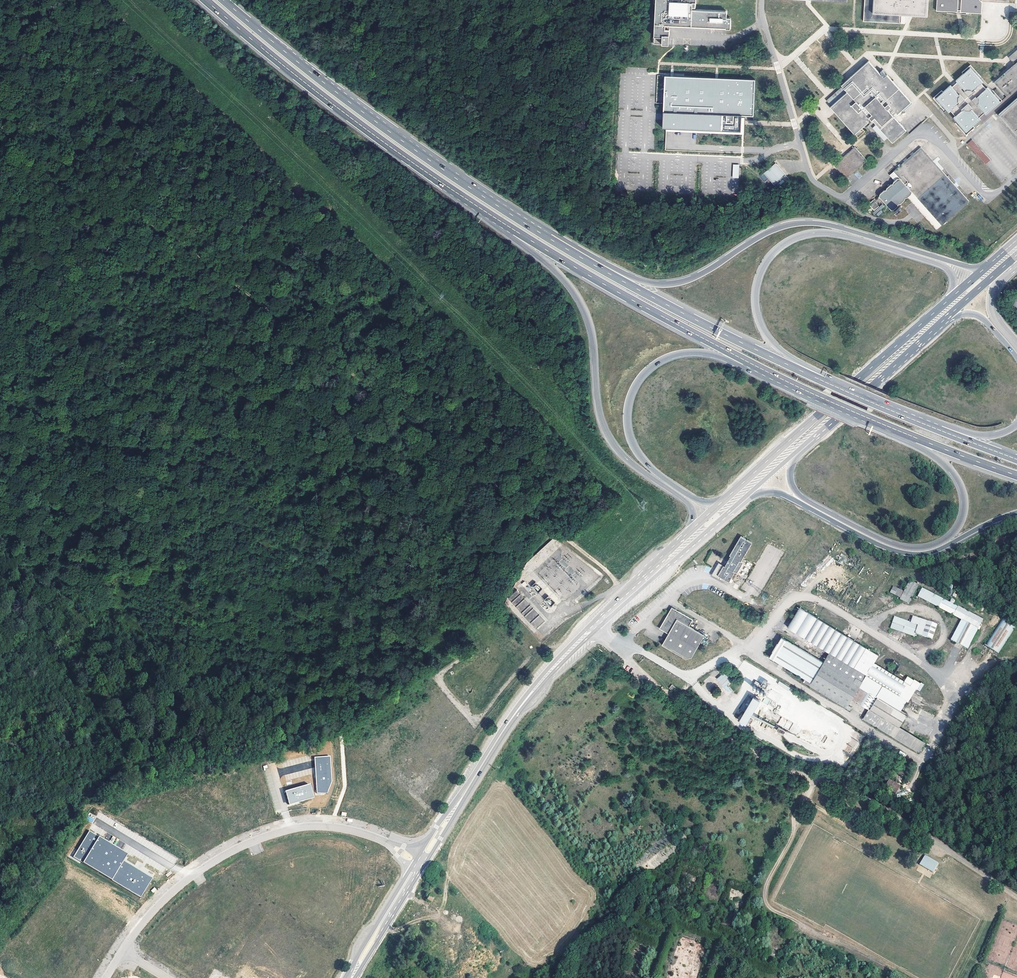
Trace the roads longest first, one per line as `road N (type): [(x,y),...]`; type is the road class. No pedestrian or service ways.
road 1 (track): [(135,219),(180,238),(232,290),(553,528)]
road 2 (motorway): [(982,270),(802,223),(772,231),(690,280),(650,284),(550,239)]
road 3 (secondary): [(444,843),(457,805),(536,692),(721,519)]
road 4 (secondary): [(695,526),(540,673),(425,832)]
road 5 (motorway): [(550,239),(378,123),(224,0)]
road 6 (motorway): [(486,212),(573,290),(592,332),(607,432),(637,468),(690,505),(695,526)]
road 7 (motorway): [(873,423),(955,475),(965,509),(947,539),(924,548),(892,545),(811,502),(792,485),(795,453)]
road 8 (motorway): [(823,381),(777,346),(759,321),(759,275),(783,244),(811,233),(846,235),(941,264),(955,294)]
road 9 (motorway): [(207,0),(290,72),(486,212)]
road 10 (motorway): [(721,519),(757,495),(778,492),(879,546),(921,556),(1016,513)]
road 11 (unclassified): [(456,901),(494,911),(533,895),(602,793),(680,701)]
road 12 (secondary): [(955,294),(715,508)]
road 13 (motorway): [(486,212),(756,367)]
road 14 (motorway): [(823,381),(550,239)]
road 15 (motorway): [(715,508),(640,456),(628,430),(628,401),(647,371),(676,355),(704,353),(756,367)]
road 16 (unclassified): [(352,830),(300,828),(226,855),(172,891),(123,952)]
road 17 (secondary): [(795,453),(945,319)]
road 18 (track): [(0,129),(135,219)]
road 19 (motorway): [(873,423),(1016,476)]
road 20 (motorway): [(756,367),(873,423)]
road 21 (motorway): [(938,430),(823,381)]

